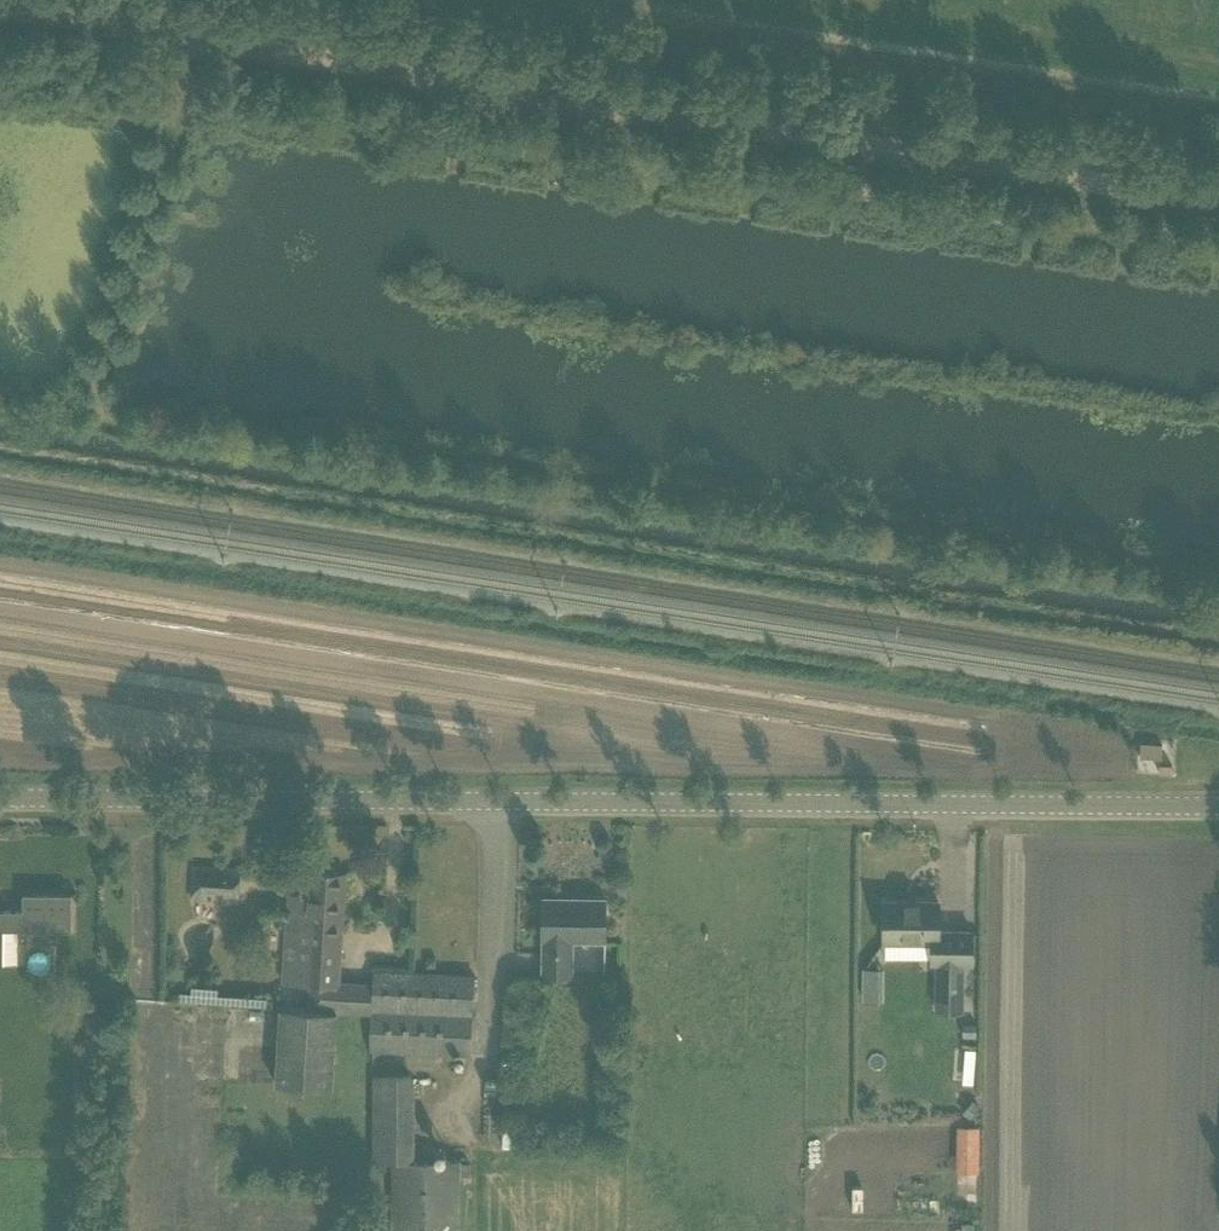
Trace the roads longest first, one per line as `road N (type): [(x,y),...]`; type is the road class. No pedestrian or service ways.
road 1 (tertiary): [(1218,806),(0,795)]
road 2 (track): [(205,43),(1218,207)]
road 3 (track): [(1218,97),(661,6)]
road 4 (track): [(0,8),(205,43)]

